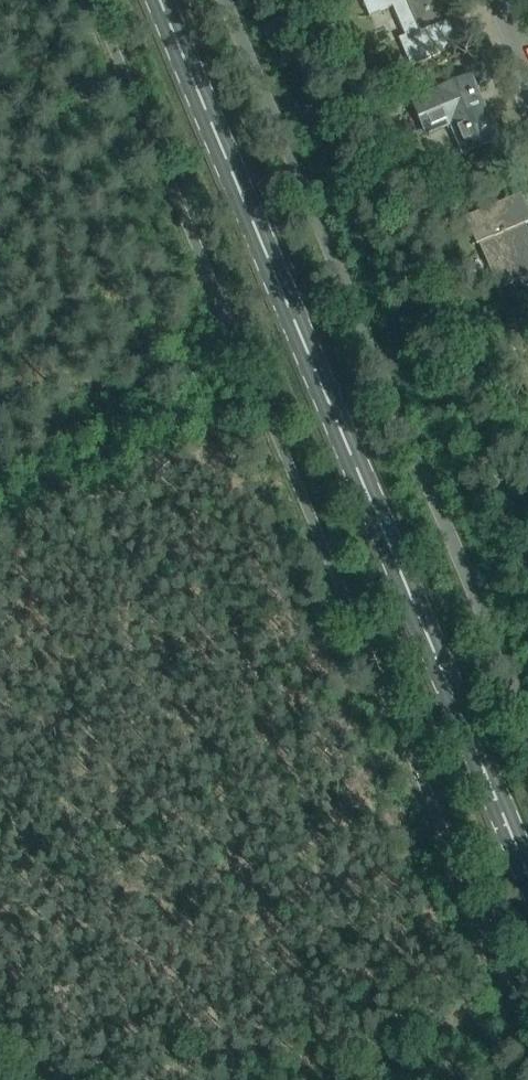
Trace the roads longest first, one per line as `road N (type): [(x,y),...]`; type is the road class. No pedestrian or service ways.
road 1 (secondary): [(527,875),(160,0)]

